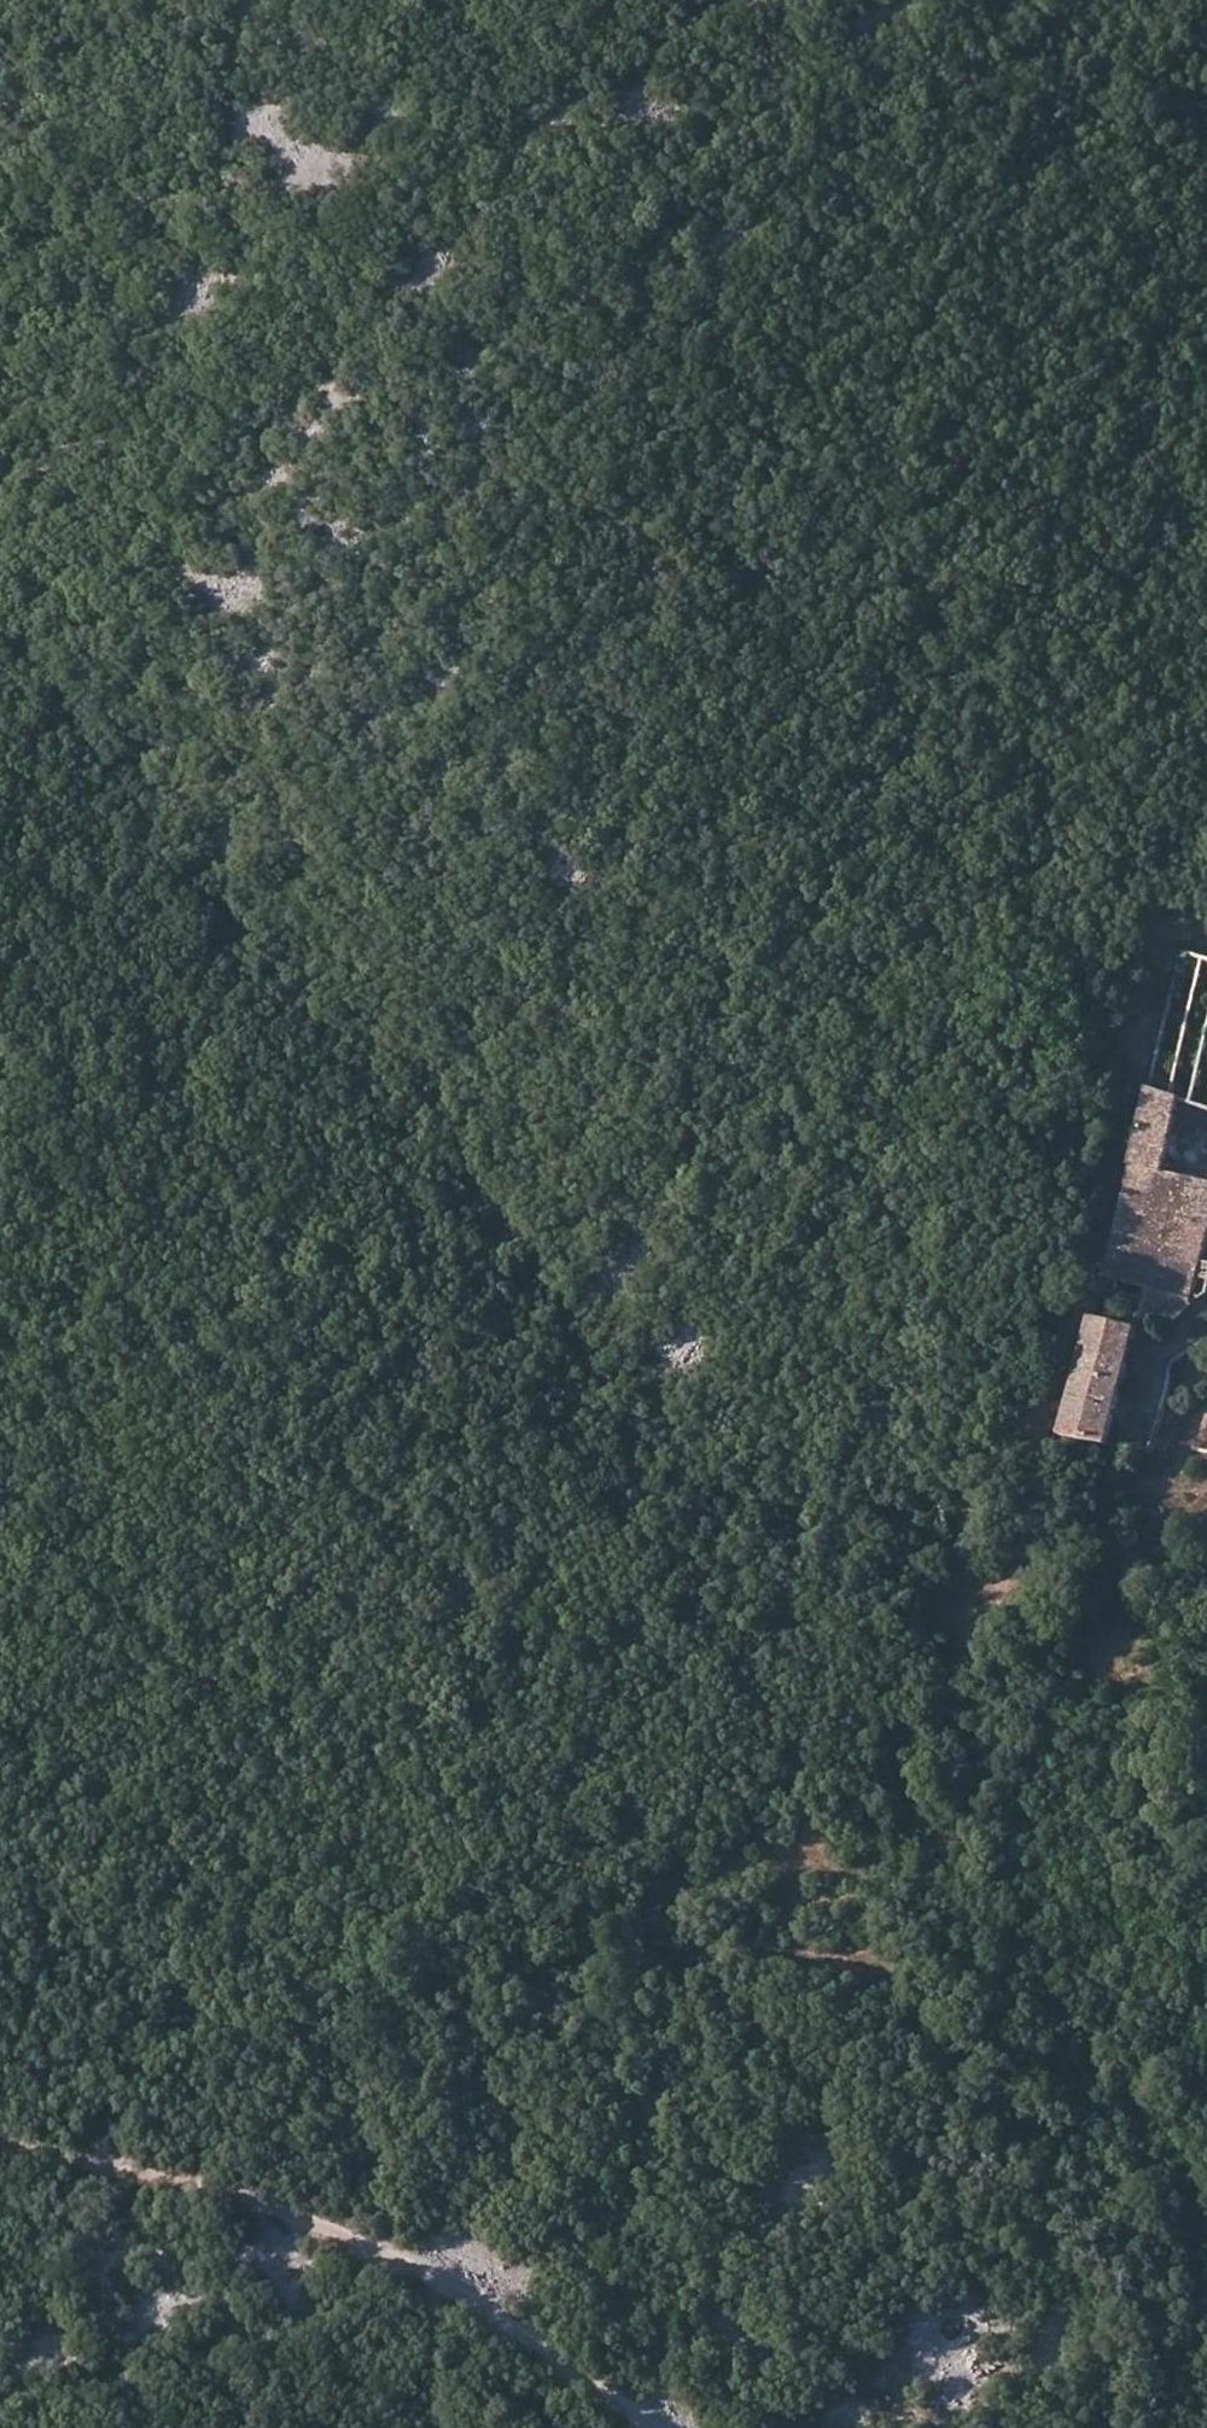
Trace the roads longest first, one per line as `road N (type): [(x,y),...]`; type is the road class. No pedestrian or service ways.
road 1 (track): [(0,2142),(353,2237),(484,2314),(642,2427)]

